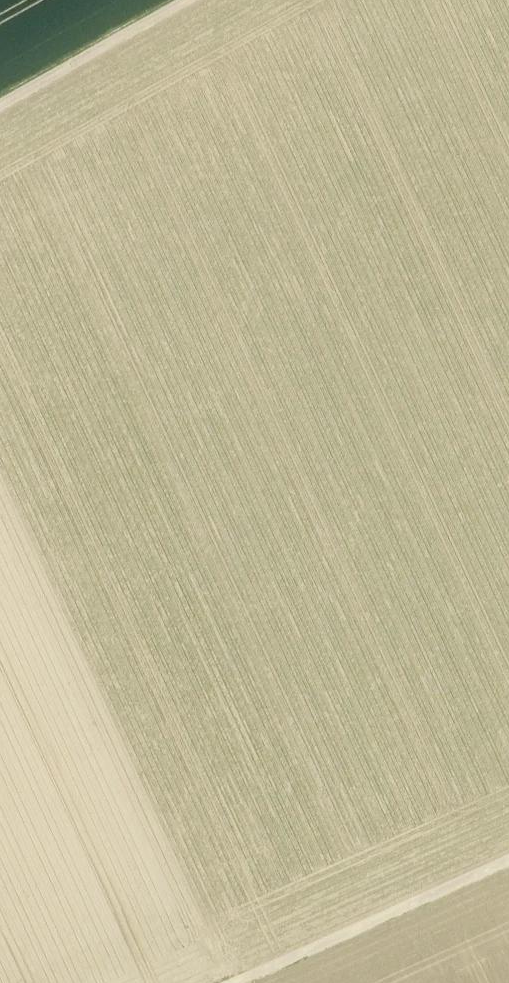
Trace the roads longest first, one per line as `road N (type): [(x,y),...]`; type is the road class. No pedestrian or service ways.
road 1 (track): [(508,861),(237,982)]
road 2 (track): [(0,105),(188,0)]

